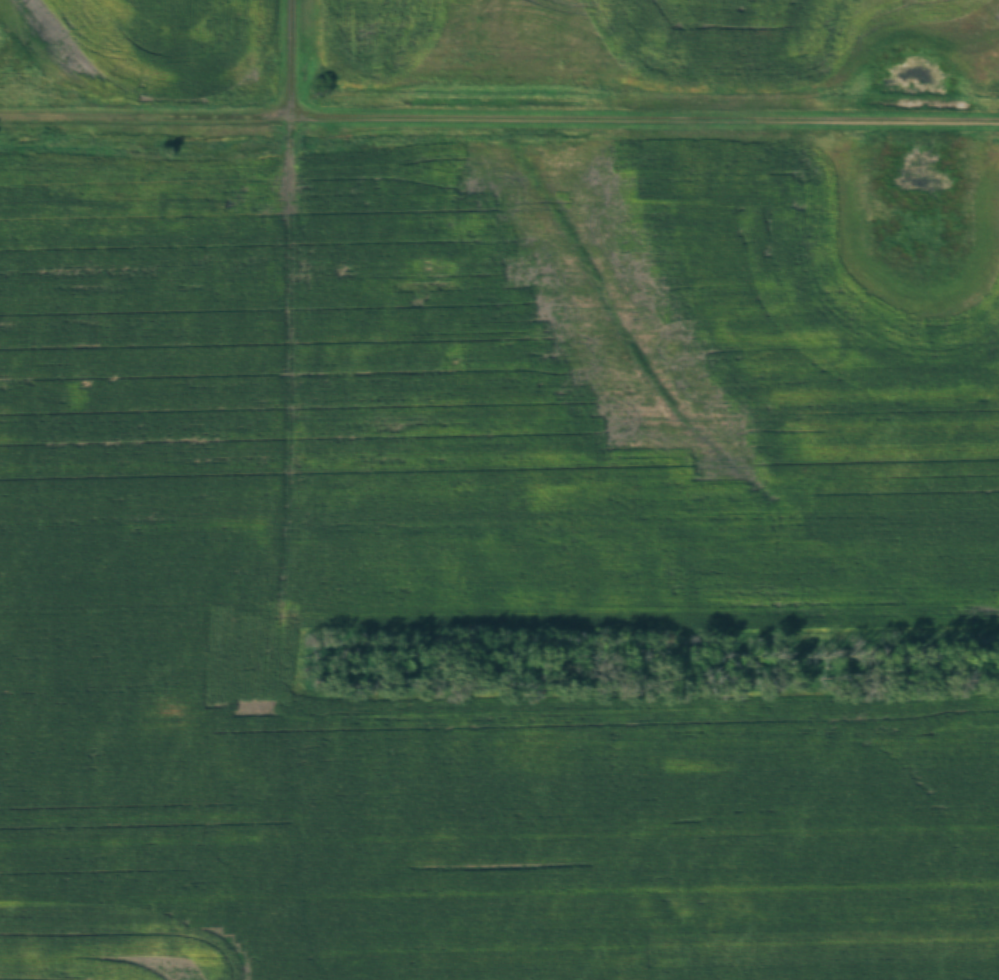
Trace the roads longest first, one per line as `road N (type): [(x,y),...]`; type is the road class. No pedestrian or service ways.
road 1 (residential): [(998,121),(0,115)]
road 2 (residential): [(285,688),(295,0)]

